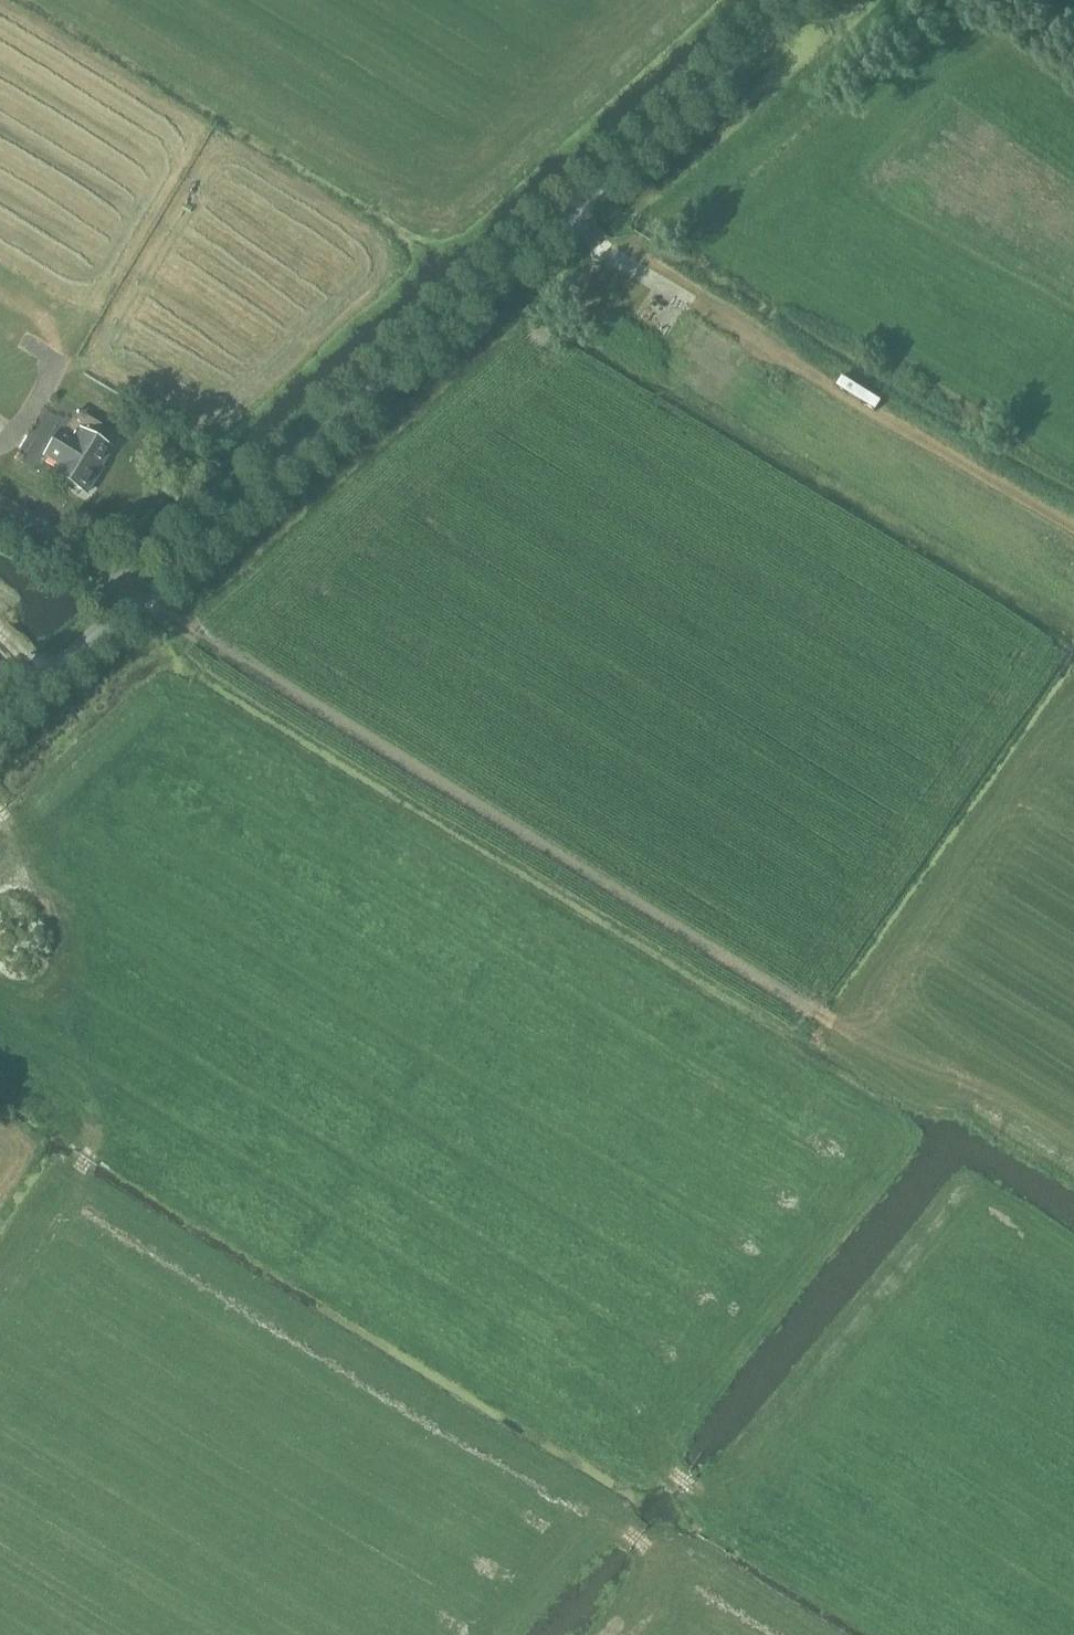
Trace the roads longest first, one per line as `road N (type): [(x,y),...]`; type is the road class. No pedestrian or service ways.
road 1 (unclassified): [(0,725),(804,0)]
road 2 (track): [(1073,523),(603,247),(571,210)]

